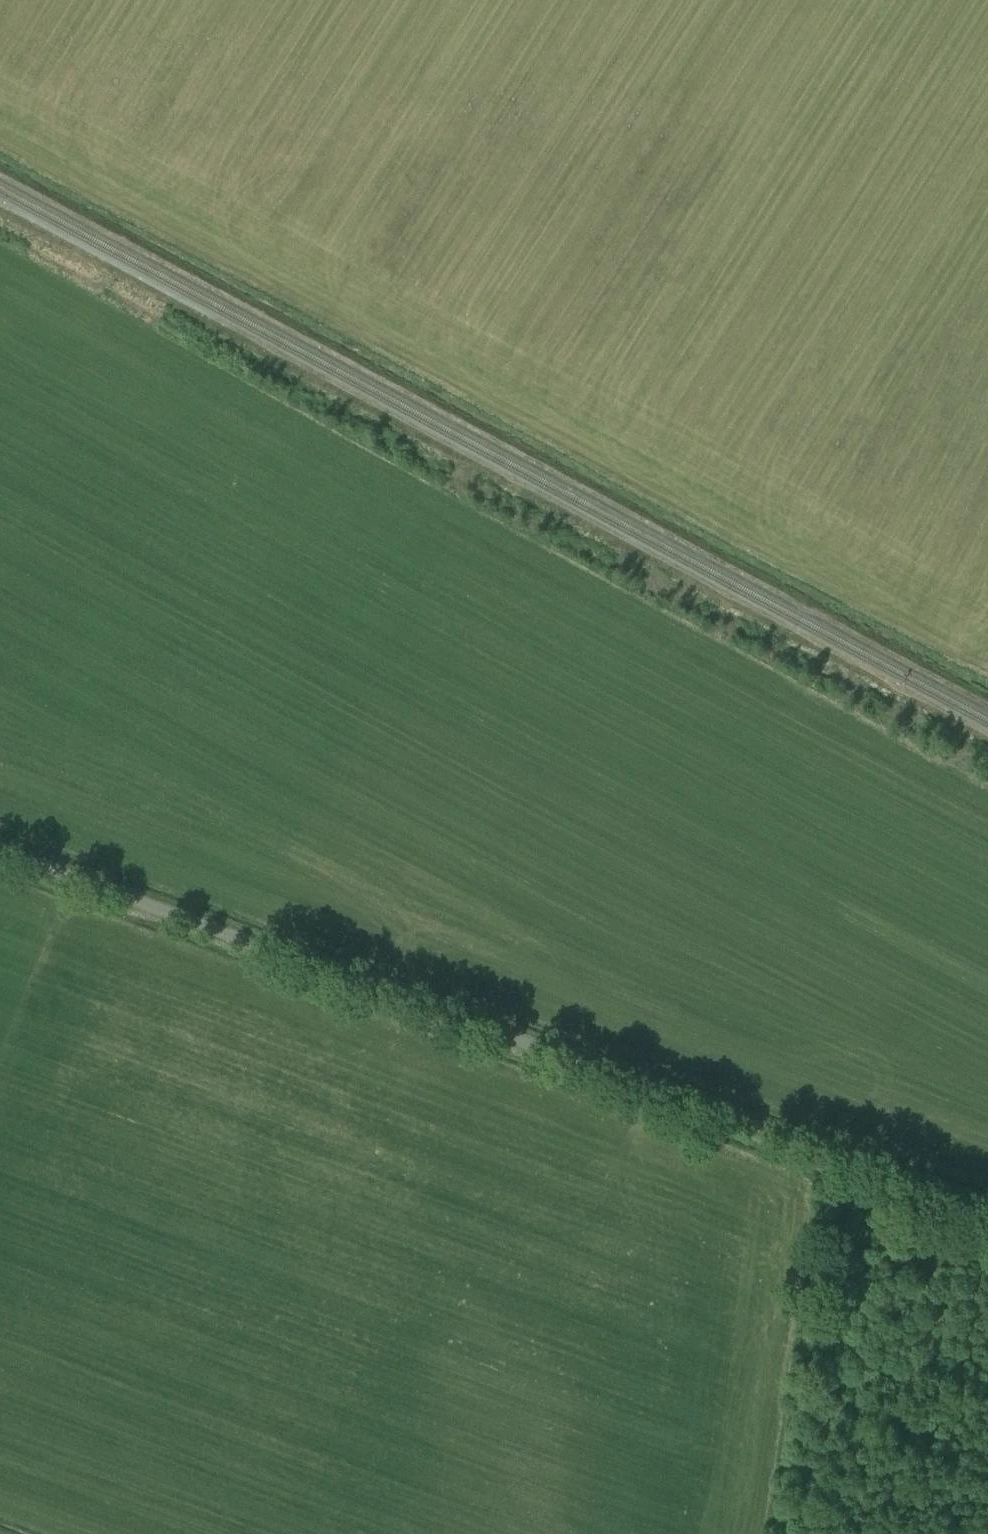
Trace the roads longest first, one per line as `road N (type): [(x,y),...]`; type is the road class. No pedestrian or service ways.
road 1 (unclassified): [(987,1209),(0,852)]

